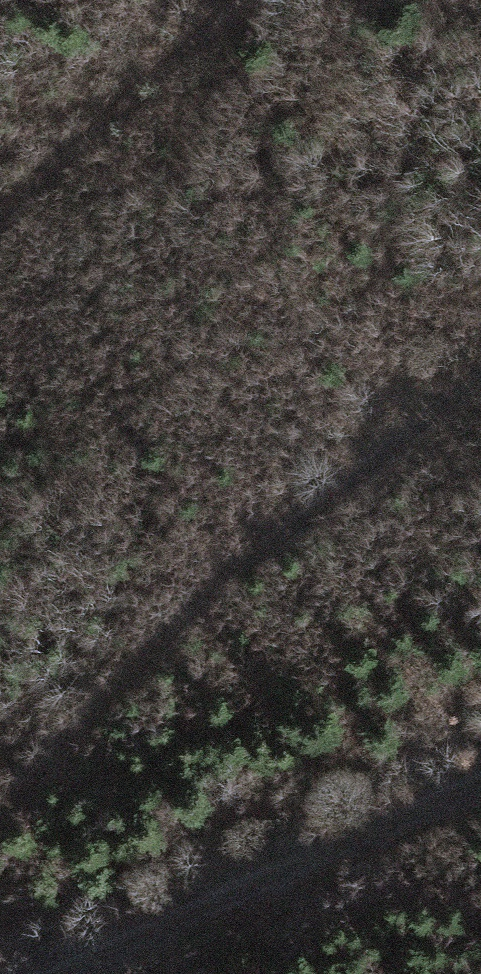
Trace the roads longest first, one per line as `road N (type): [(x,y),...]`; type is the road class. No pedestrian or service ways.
road 1 (track): [(0,792),(196,595),(480,377)]
road 2 (track): [(9,973),(480,774)]
road 3 (track): [(0,199),(227,0)]

